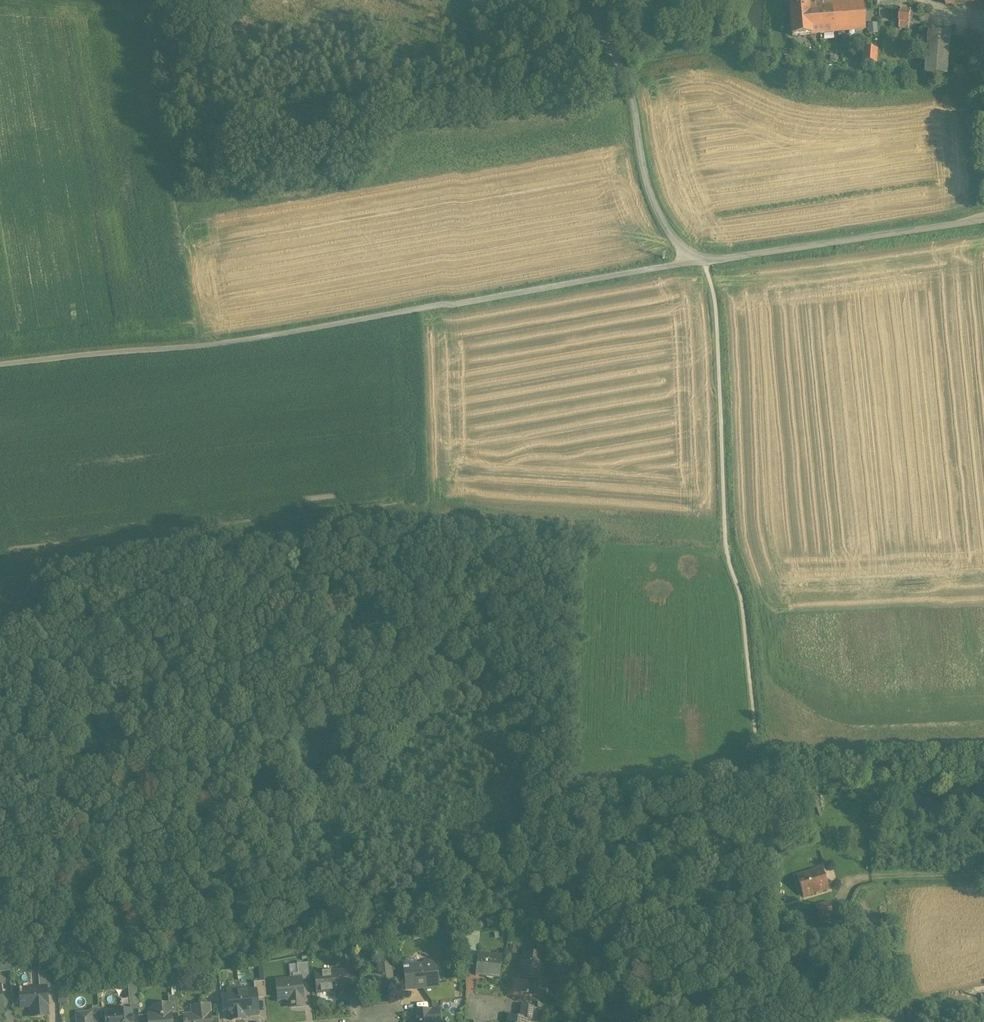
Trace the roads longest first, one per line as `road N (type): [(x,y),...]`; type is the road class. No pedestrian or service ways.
road 1 (unclassified): [(694,263),(222,345),(0,365)]
road 2 (unclassified): [(983,219),(694,263)]
road 3 (unclassified): [(694,263),(646,182),(601,0)]
road 4 (track): [(813,1002),(983,988)]

